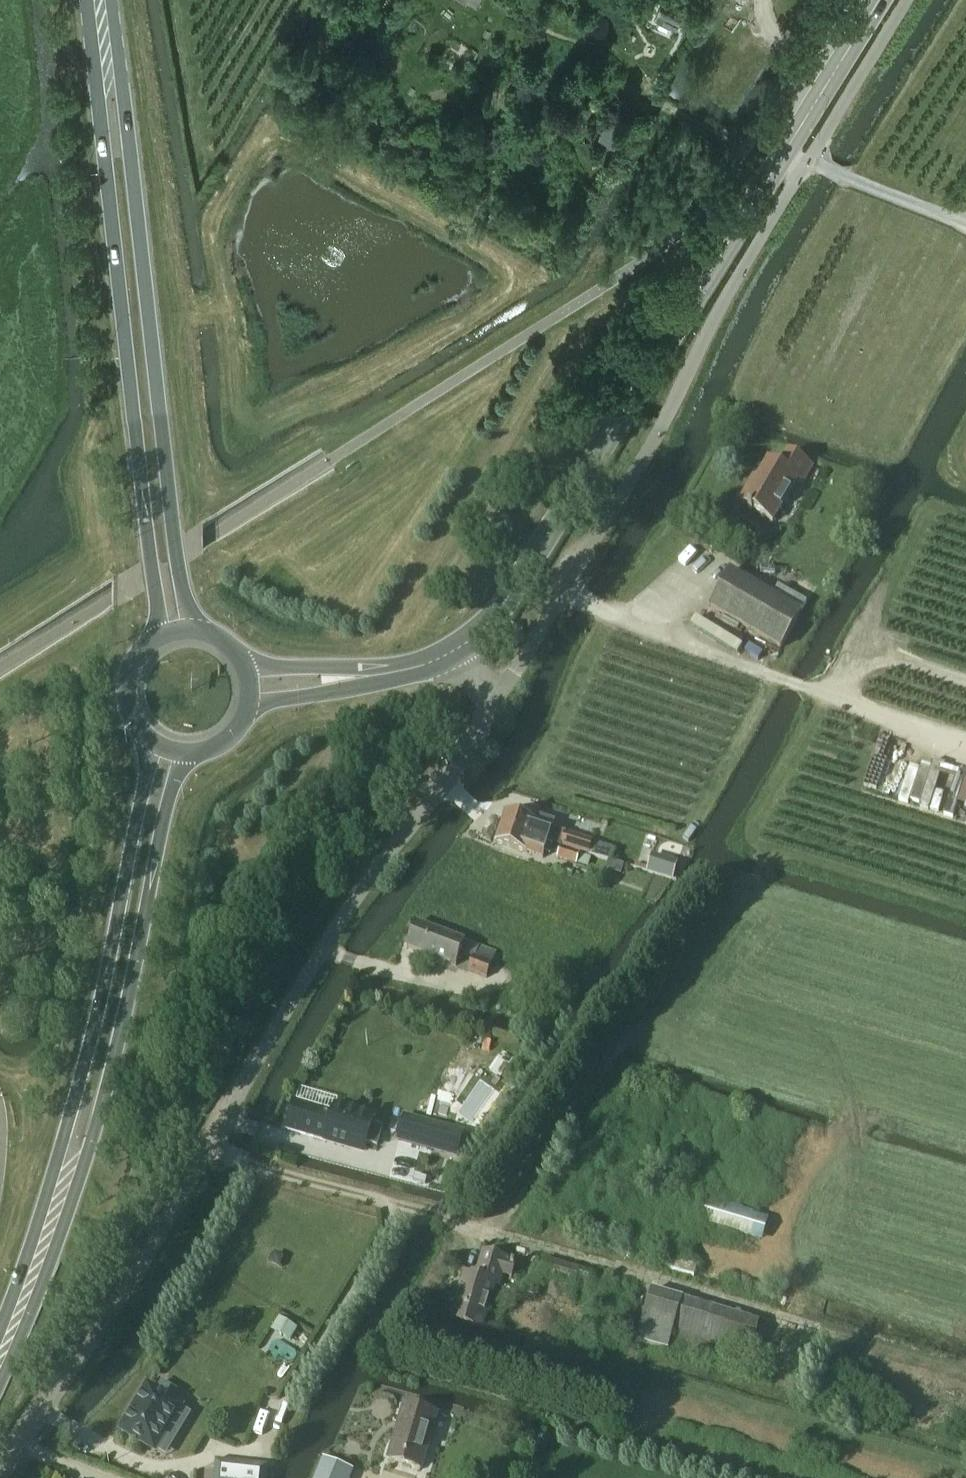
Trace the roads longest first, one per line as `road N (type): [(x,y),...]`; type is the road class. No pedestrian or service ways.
road 1 (unclassified): [(500,699),(361,892),(0,1469)]
road 2 (unclassified): [(908,0),(729,291),(656,439),(500,699)]
road 3 (tertiary): [(457,649),(485,628),(514,585),(880,0)]
road 4 (primary): [(0,1380),(77,1184),(187,752)]
road 5 (primary): [(95,0),(96,101),(154,639)]
road 6 (primary): [(192,630),(123,97),(99,0)]
road 7 (primary): [(147,738),(148,771),(96,1021),(0,1328)]
road 8 (tertiary): [(402,671),(241,660)]
road 9 (tertiary): [(246,704),(402,671)]

